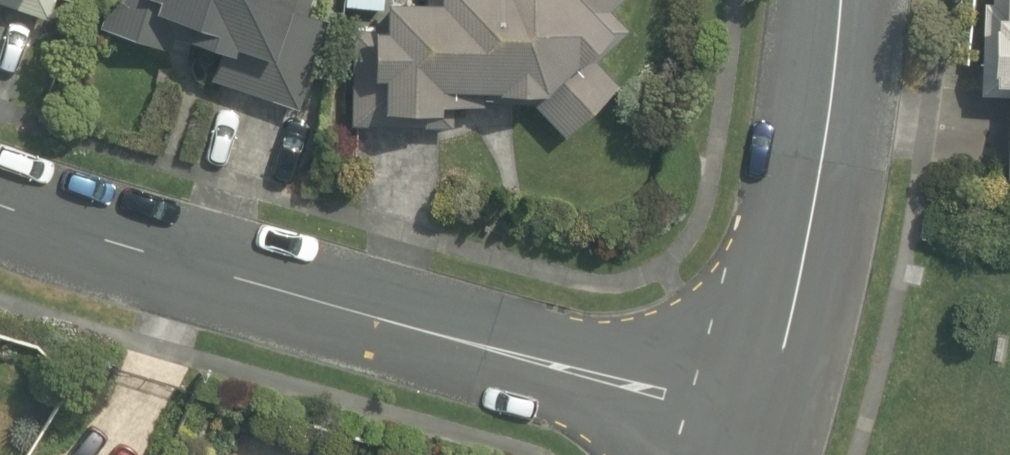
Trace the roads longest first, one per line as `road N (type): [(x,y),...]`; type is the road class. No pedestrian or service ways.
road 1 (residential): [(764,424),(70,230),(0,203)]
road 2 (tertiary): [(840,0),(815,219),(764,424)]

